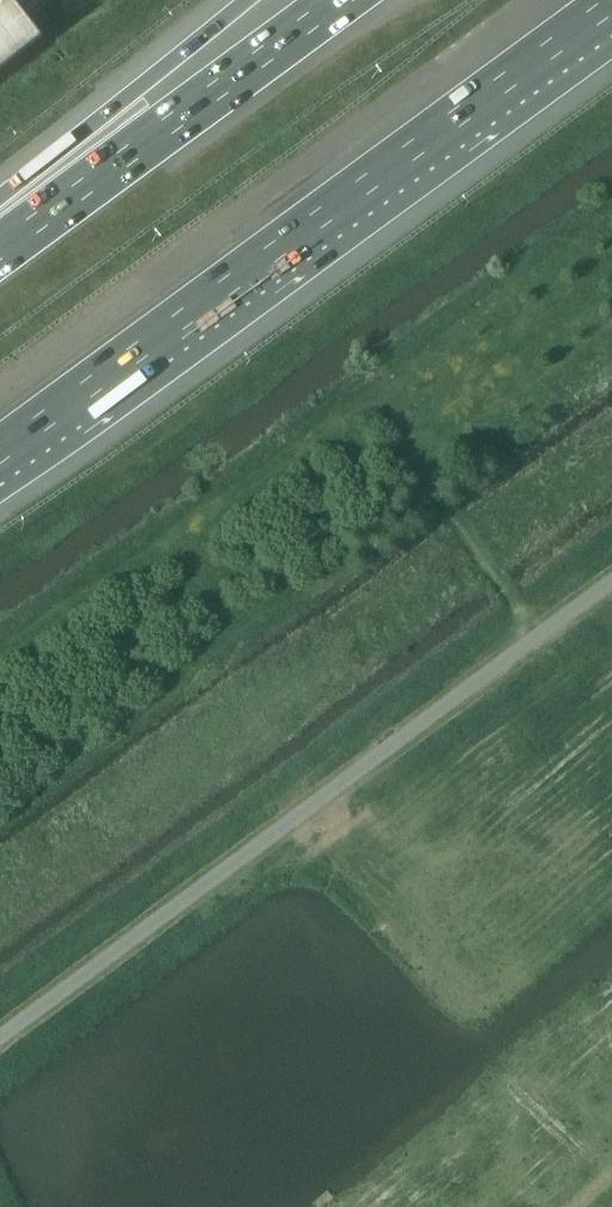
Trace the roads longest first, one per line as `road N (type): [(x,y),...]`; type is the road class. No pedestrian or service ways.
road 1 (motorway): [(0,455),(611,7)]
road 2 (motorway): [(337,0),(0,250)]
road 3 (motorway): [(244,0),(0,218)]
road 4 (track): [(540,634),(412,469)]

